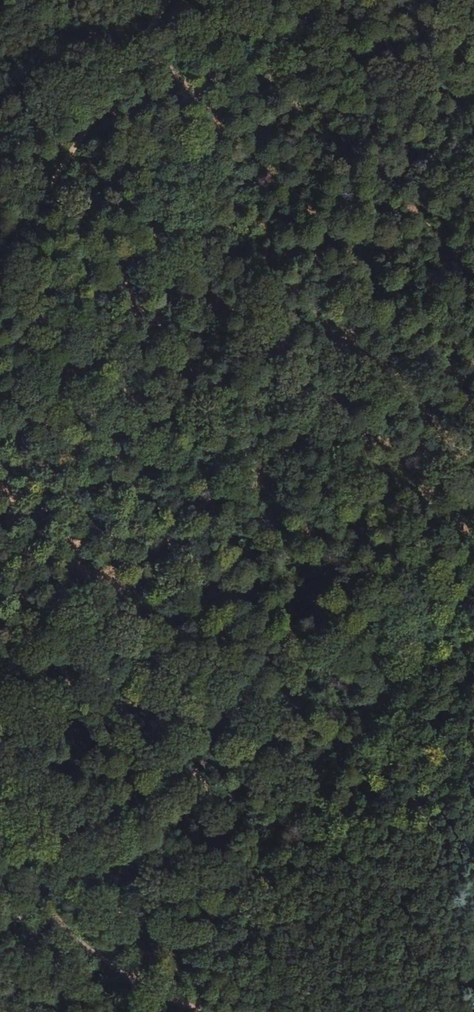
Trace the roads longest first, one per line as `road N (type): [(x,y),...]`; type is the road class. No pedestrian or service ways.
road 1 (track): [(473,584),(155,995)]
road 2 (track): [(170,0),(0,270)]
road 3 (track): [(278,0),(473,177)]
road 4 (track): [(0,878),(155,995)]

